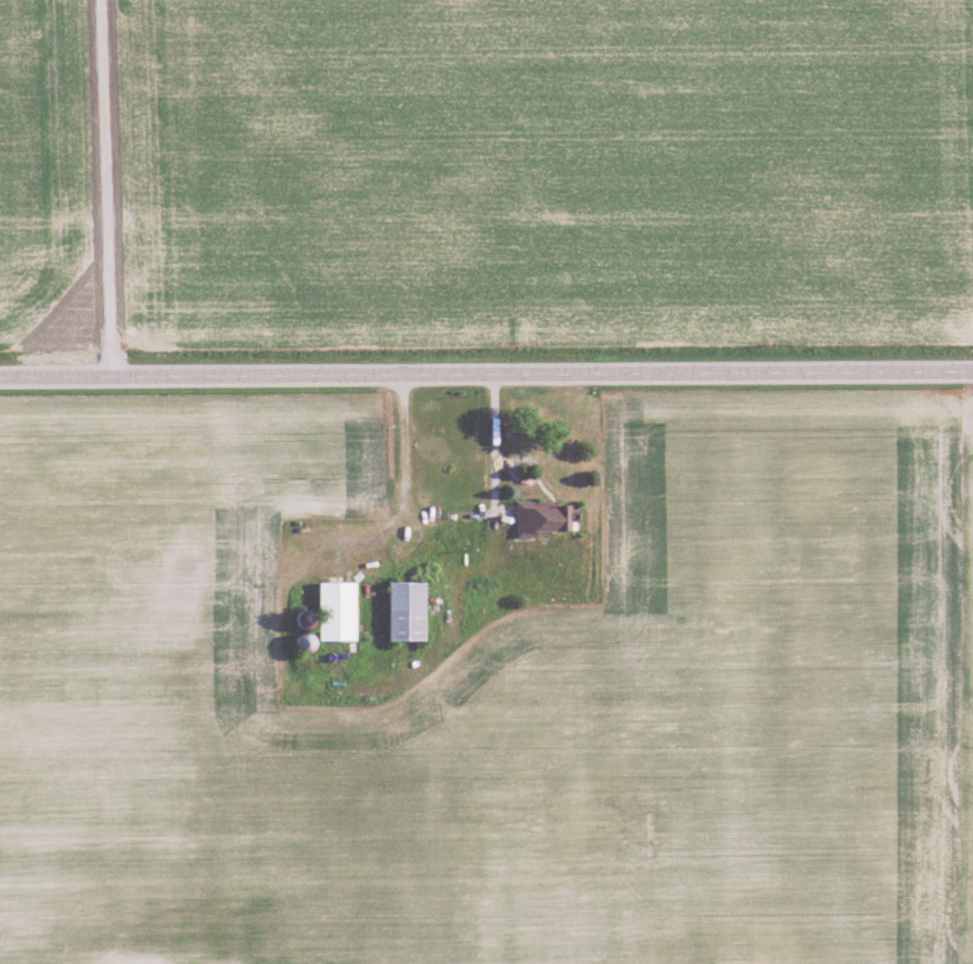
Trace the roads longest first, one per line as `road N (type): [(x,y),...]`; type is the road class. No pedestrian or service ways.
road 1 (tertiary): [(0,377),(972,372)]

